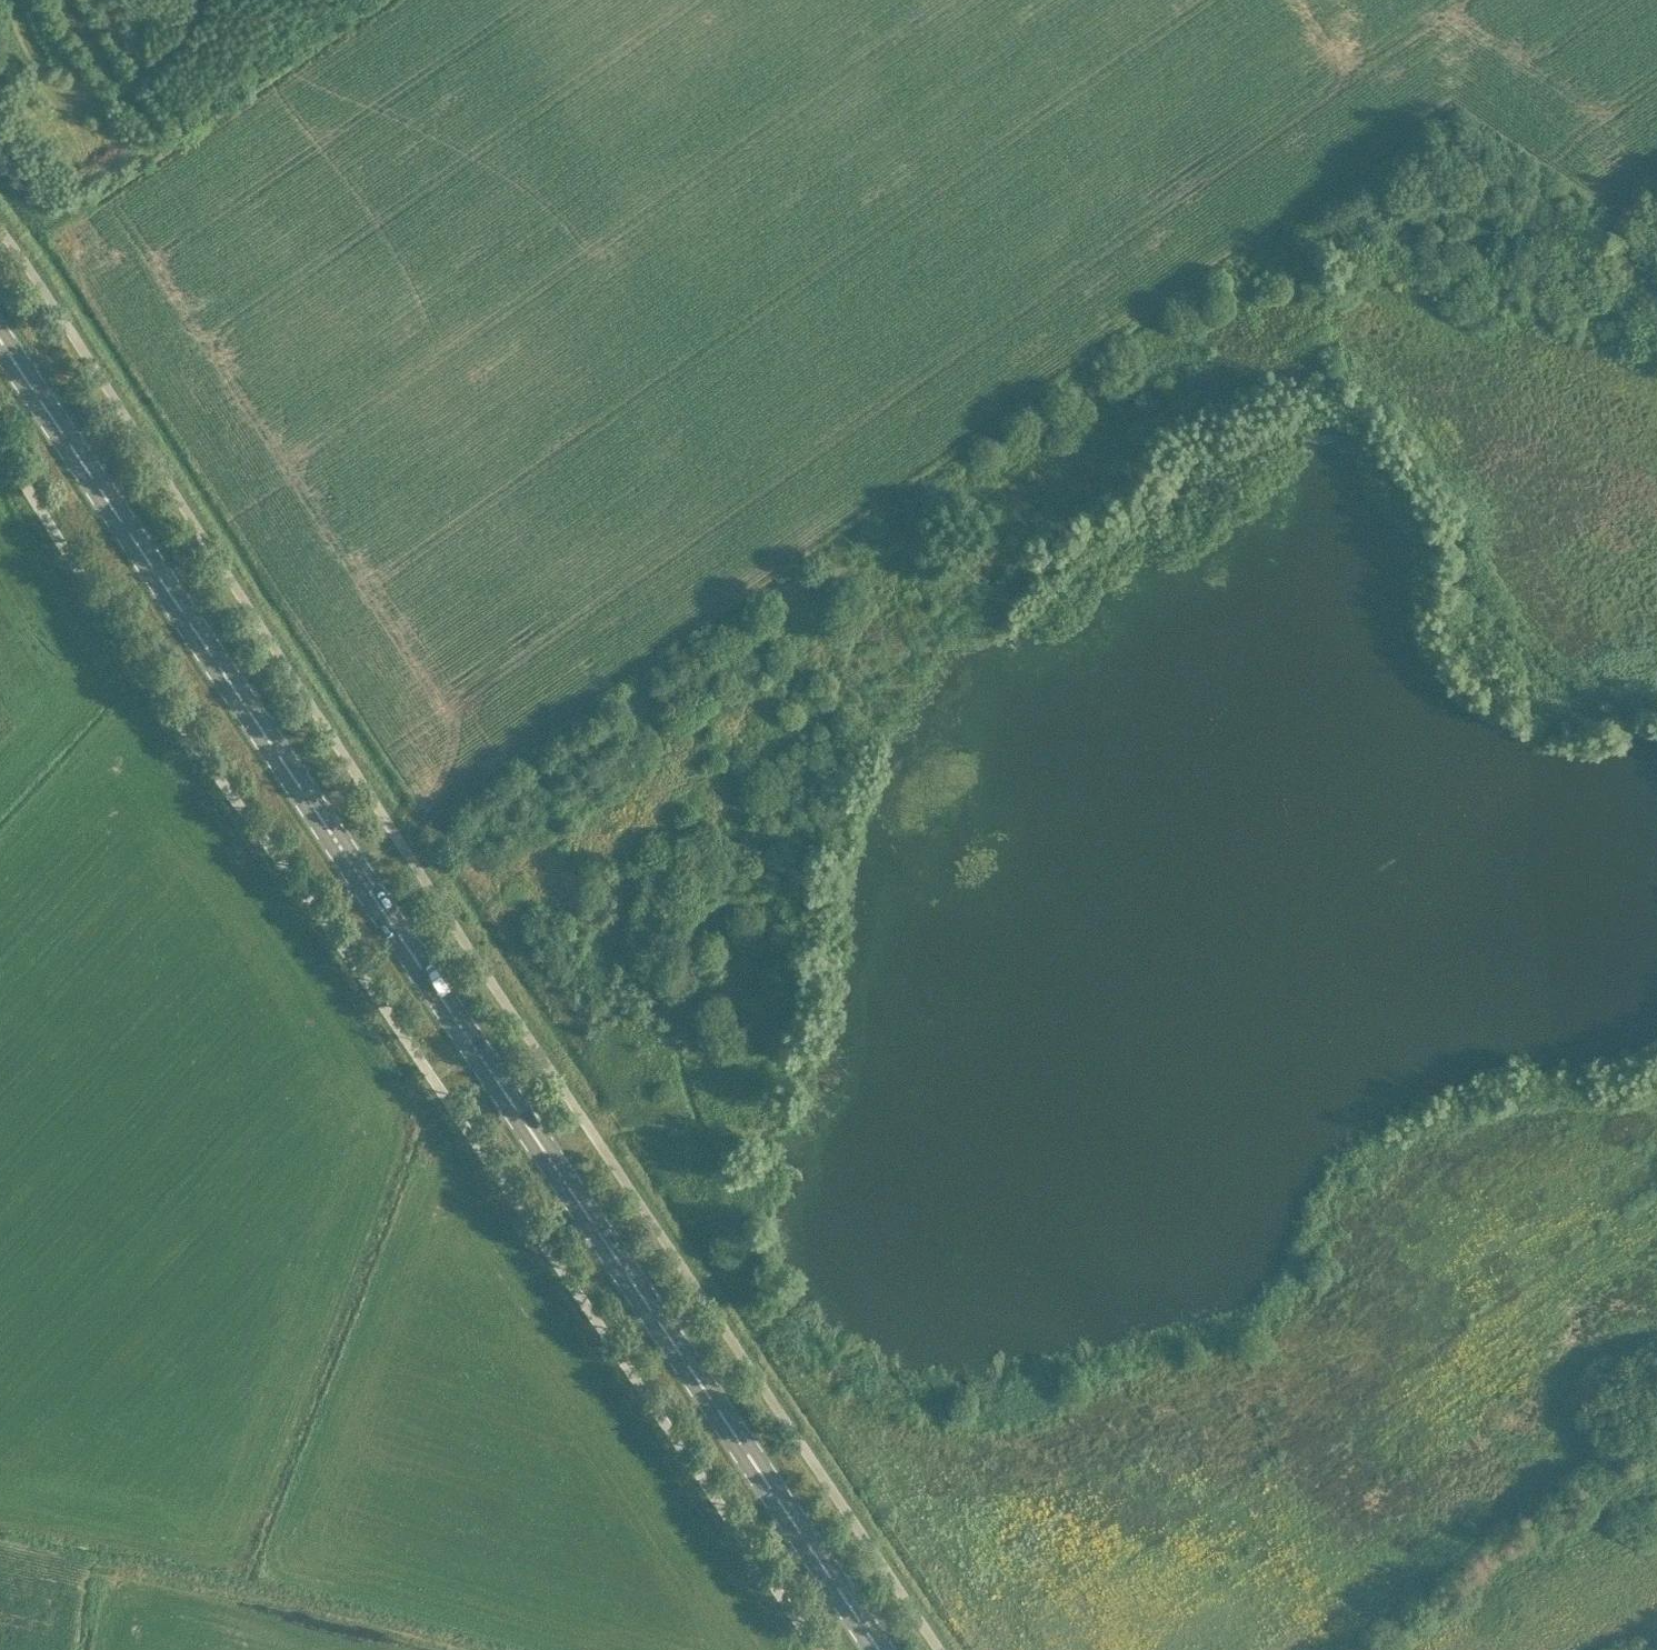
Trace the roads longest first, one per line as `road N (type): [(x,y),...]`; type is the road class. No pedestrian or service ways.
road 1 (secondary): [(879,1649),(0,340)]

